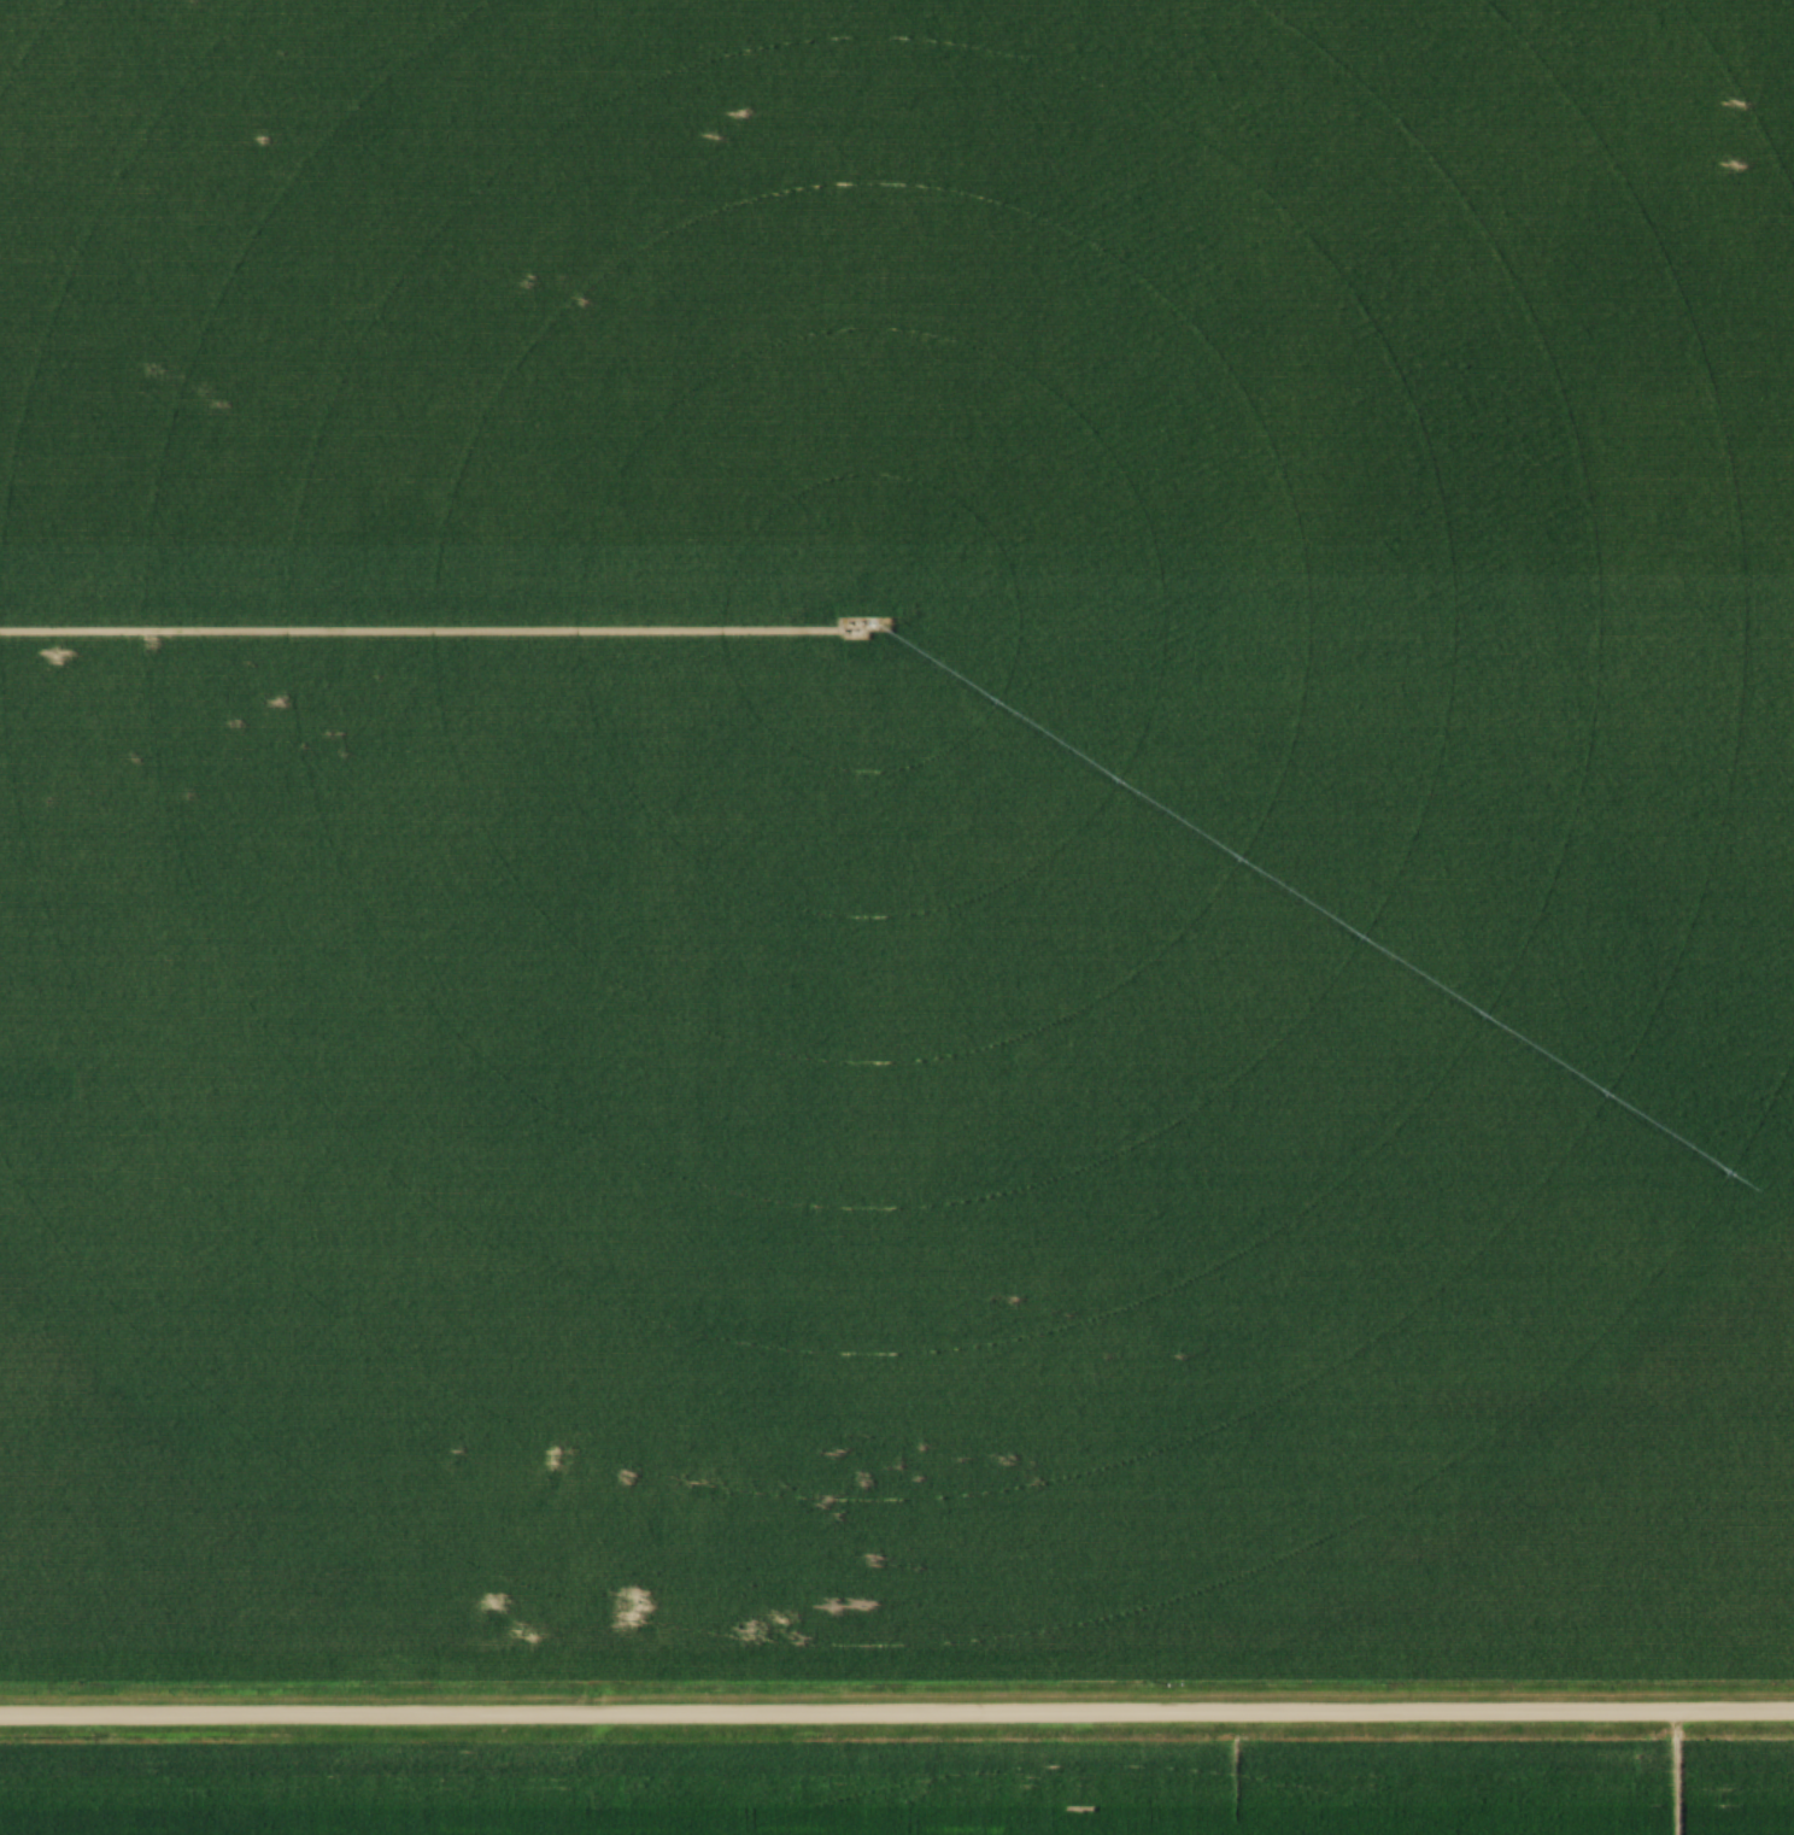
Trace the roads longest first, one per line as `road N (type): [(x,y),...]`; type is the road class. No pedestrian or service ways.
road 1 (residential): [(0,1716),(1793,1710)]

